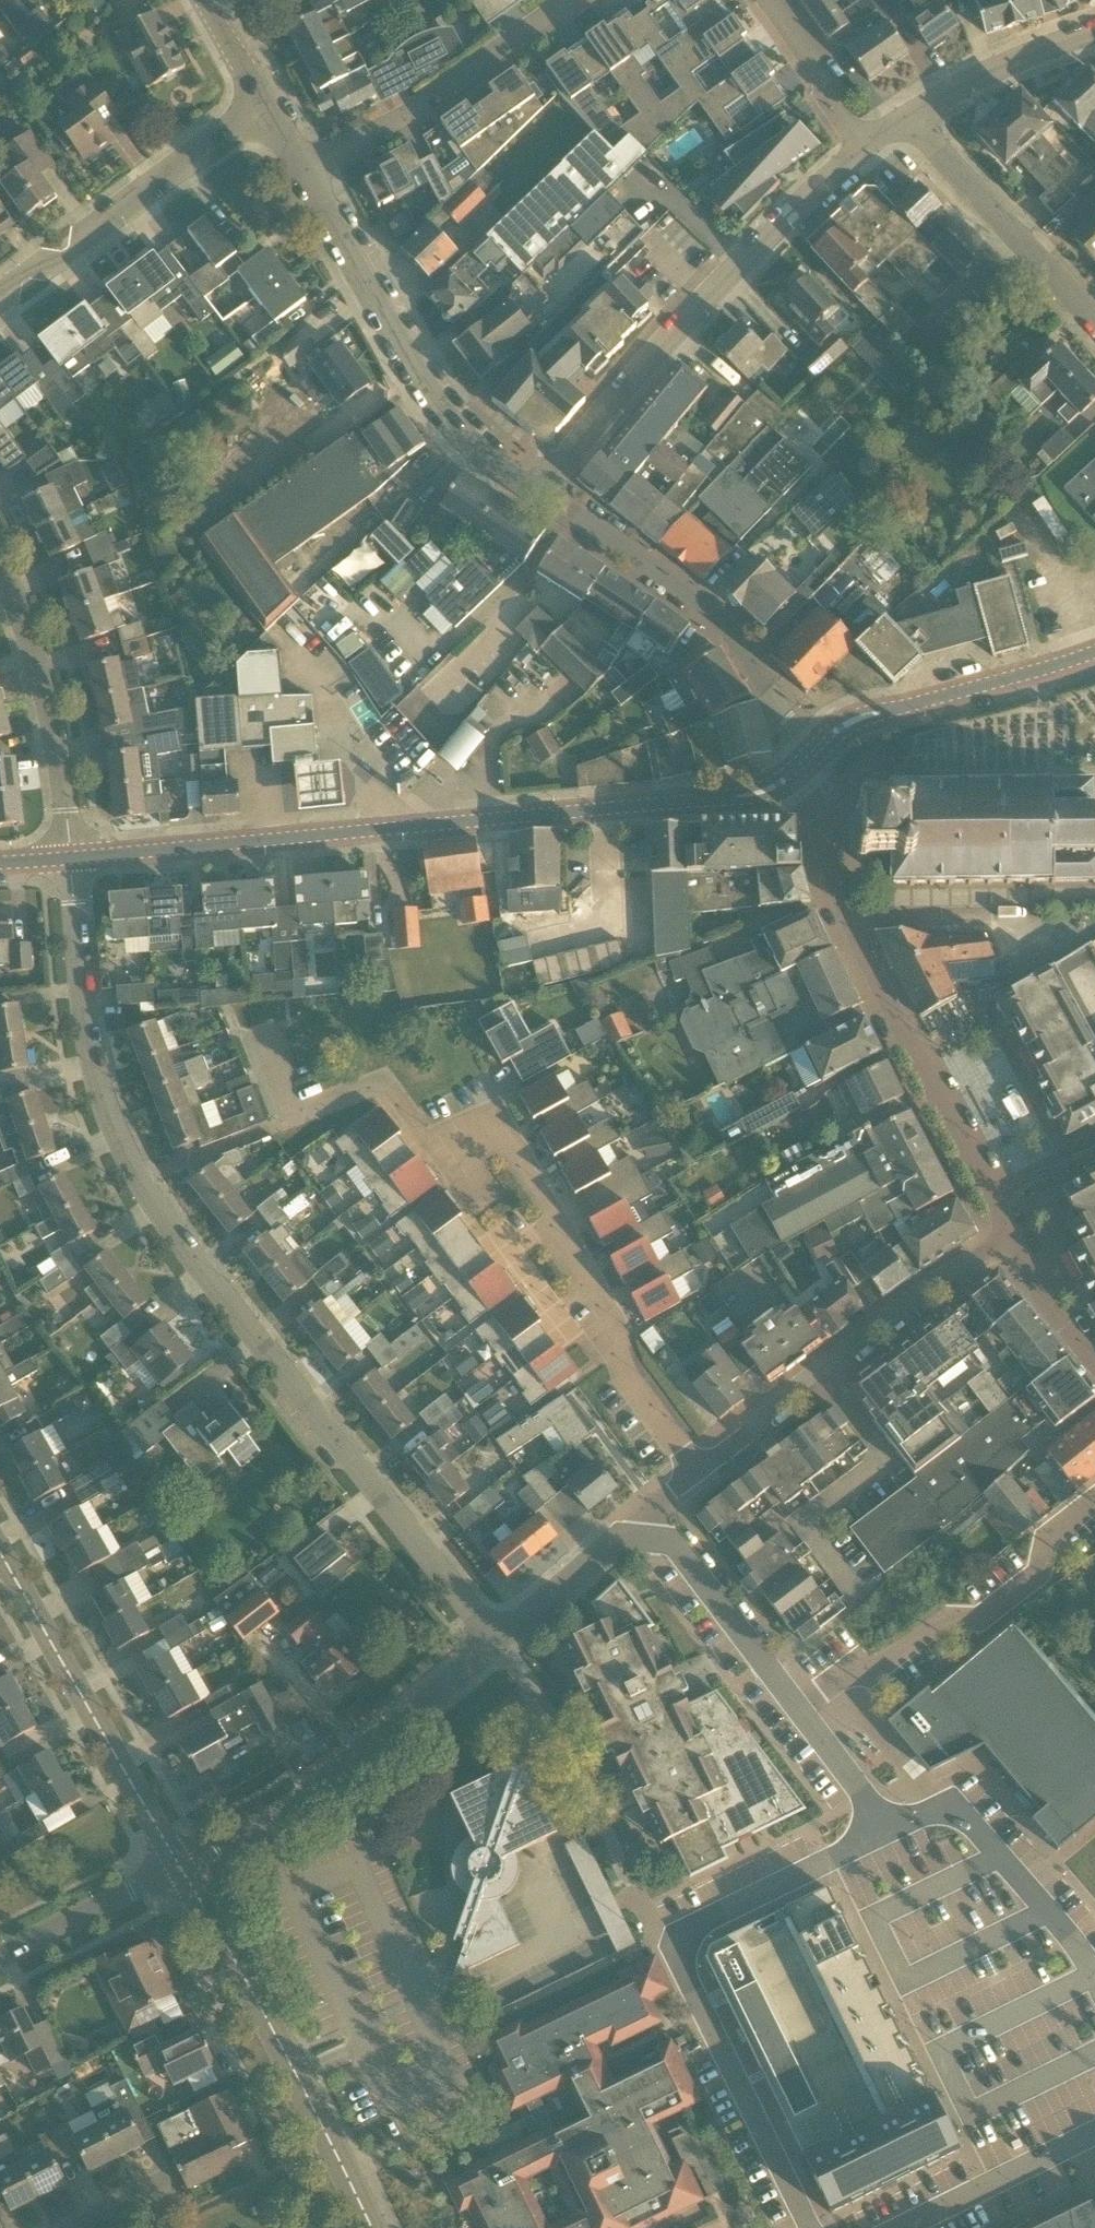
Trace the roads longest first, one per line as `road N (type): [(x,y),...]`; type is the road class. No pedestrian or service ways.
road 1 (residential): [(138,1185),(365,1090),(389,1095),(431,1143),(495,1128),(607,1314),(638,1389),(698,1471)]
road 2 (residential): [(70,860),(732,798),(765,791),(802,767)]
road 3 (residential): [(497,1642),(138,1185)]
road 4 (residential): [(811,2227),(673,1940),(892,1831)]
road 5 (residential): [(996,1202),(838,897),(802,767)]
road 6 (residential): [(540,481),(746,257),(864,149)]
road 7 (residential): [(1094,1494),(1045,1535),(1044,1569),(913,1666),(896,1641),(869,1661),(856,1660),(796,1708)]
road 8 (residential): [(540,481),(518,482),(490,464),(413,381),(299,165)]
road 9 (residential): [(367,2227),(247,1986),(179,1871)]
road 10 (residential): [(802,767),(764,681),(726,634),(540,481)]
road 11 (unclassified): [(179,1871),(368,1761),(497,1642)]
road 12 (unclassified): [(1013,1235),(945,1277),(698,1471)]
road 13 (residential): [(179,1871),(0,1555)]
road 14 (residential): [(138,1185),(115,1136),(83,981),(70,860)]
road 15 (residential): [(0,301),(266,105)]
road 16 (residential): [(299,165),(399,120),(569,0)]
road 17 (residential): [(802,767),(856,724),(1094,652)]
road 18 (unclassified): [(892,1831),(952,1805),(1094,1982)]
road 19 (residential): [(70,860),(66,805),(0,597)]
road 20 (unclassified): [(1094,319),(913,116)]
road 21 (residential): [(796,1708),(677,1540),(644,1534)]
road 22 (unclassified): [(1094,2133),(903,2227)]
road 23 (residential): [(0,1960),(179,1871)]
road 24 (residential): [(913,116),(1024,60),(1094,39)]
road 25 (unclassified): [(497,1642),(617,1532),(644,1534)]
road 26 (residential): [(766,0),(864,149)]
road 27 (residential): [(796,1708),(892,1831)]
road 28 (unclassified): [(1094,1362),(1053,1309),(1013,1235)]

